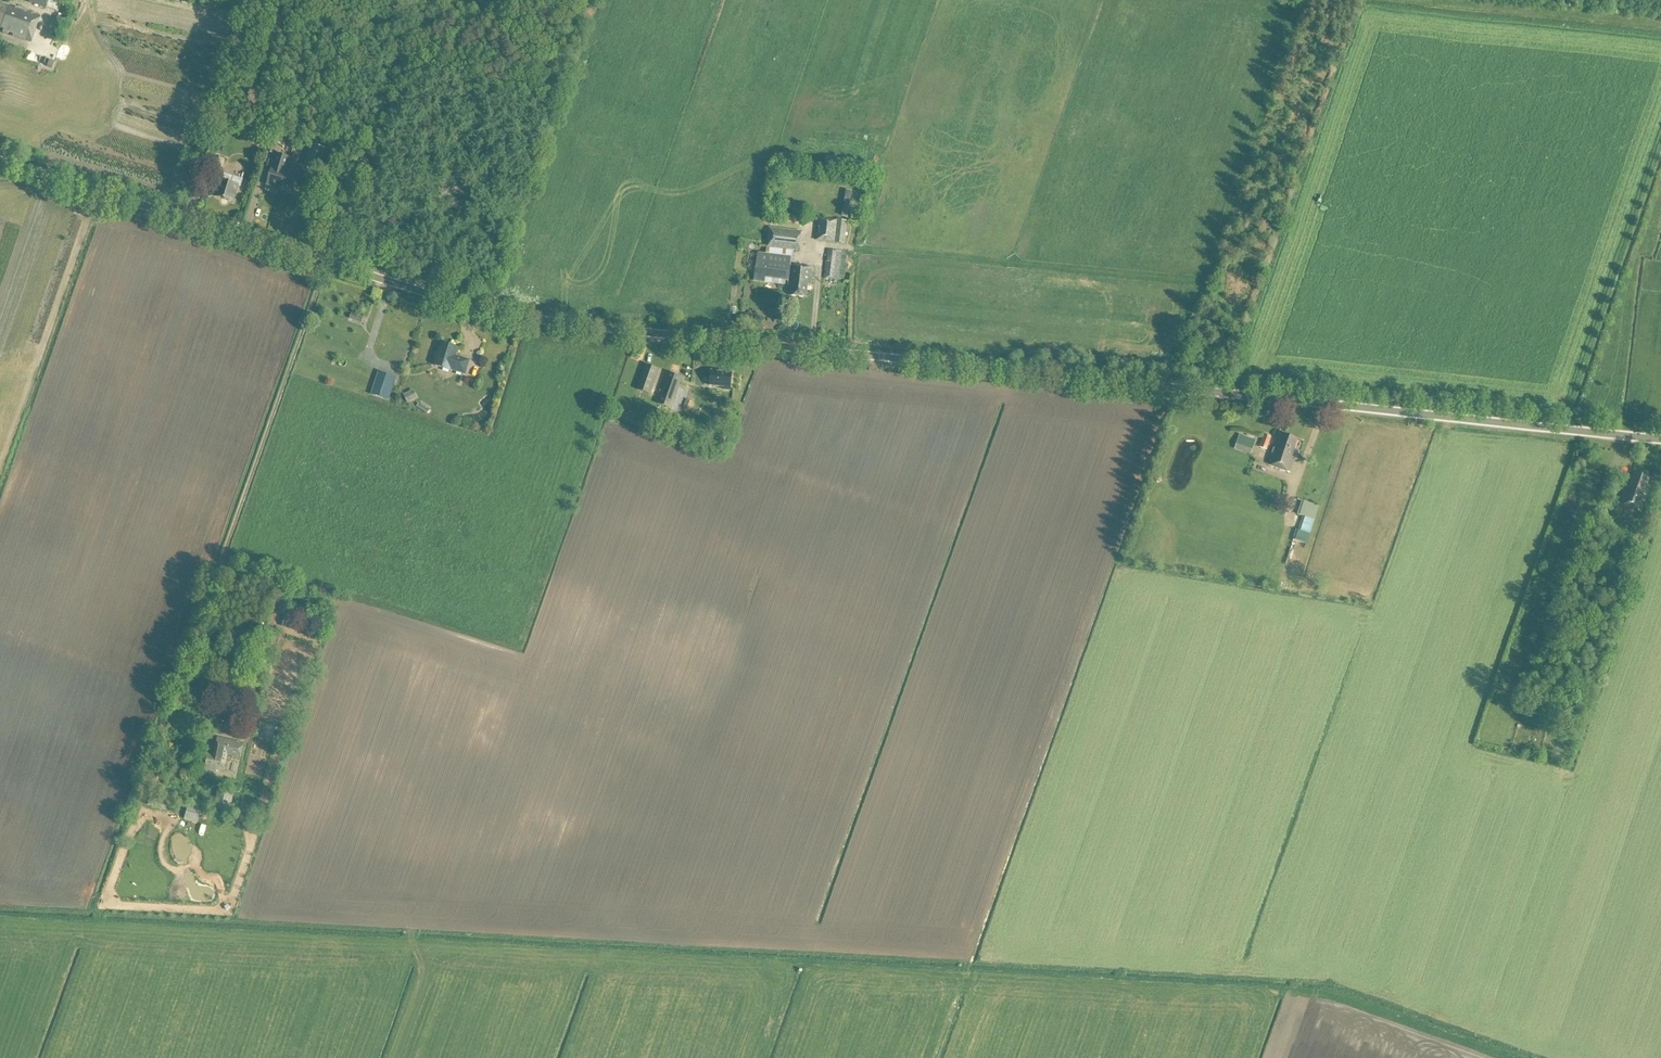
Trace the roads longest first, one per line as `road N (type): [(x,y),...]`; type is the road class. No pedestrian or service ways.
road 1 (unclassified): [(1660,440),(572,325),(479,308),(0,164)]
road 2 (track): [(339,267),(418,13),(439,0)]

